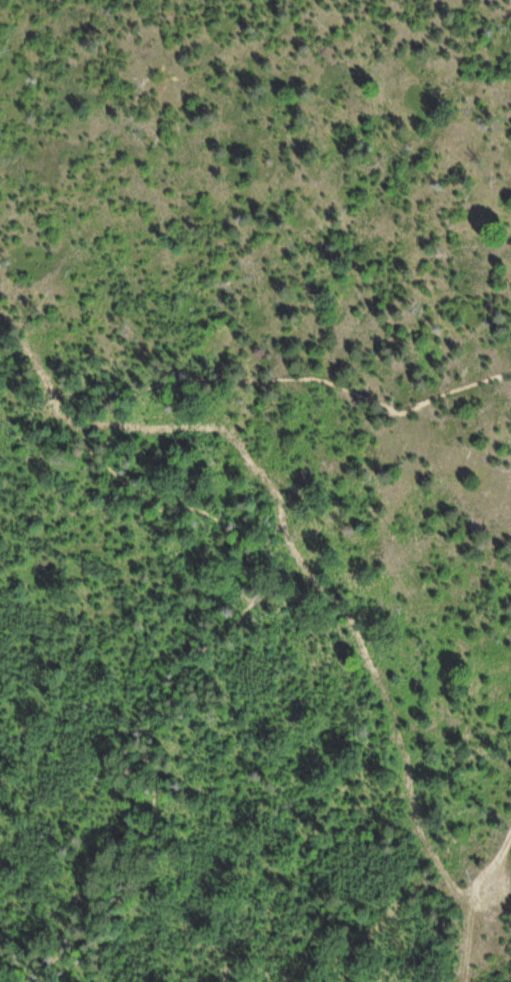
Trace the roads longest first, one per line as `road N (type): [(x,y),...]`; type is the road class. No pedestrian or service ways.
road 1 (track): [(510,839),(468,981)]
road 2 (track): [(86,428),(66,423),(38,362),(0,326)]

